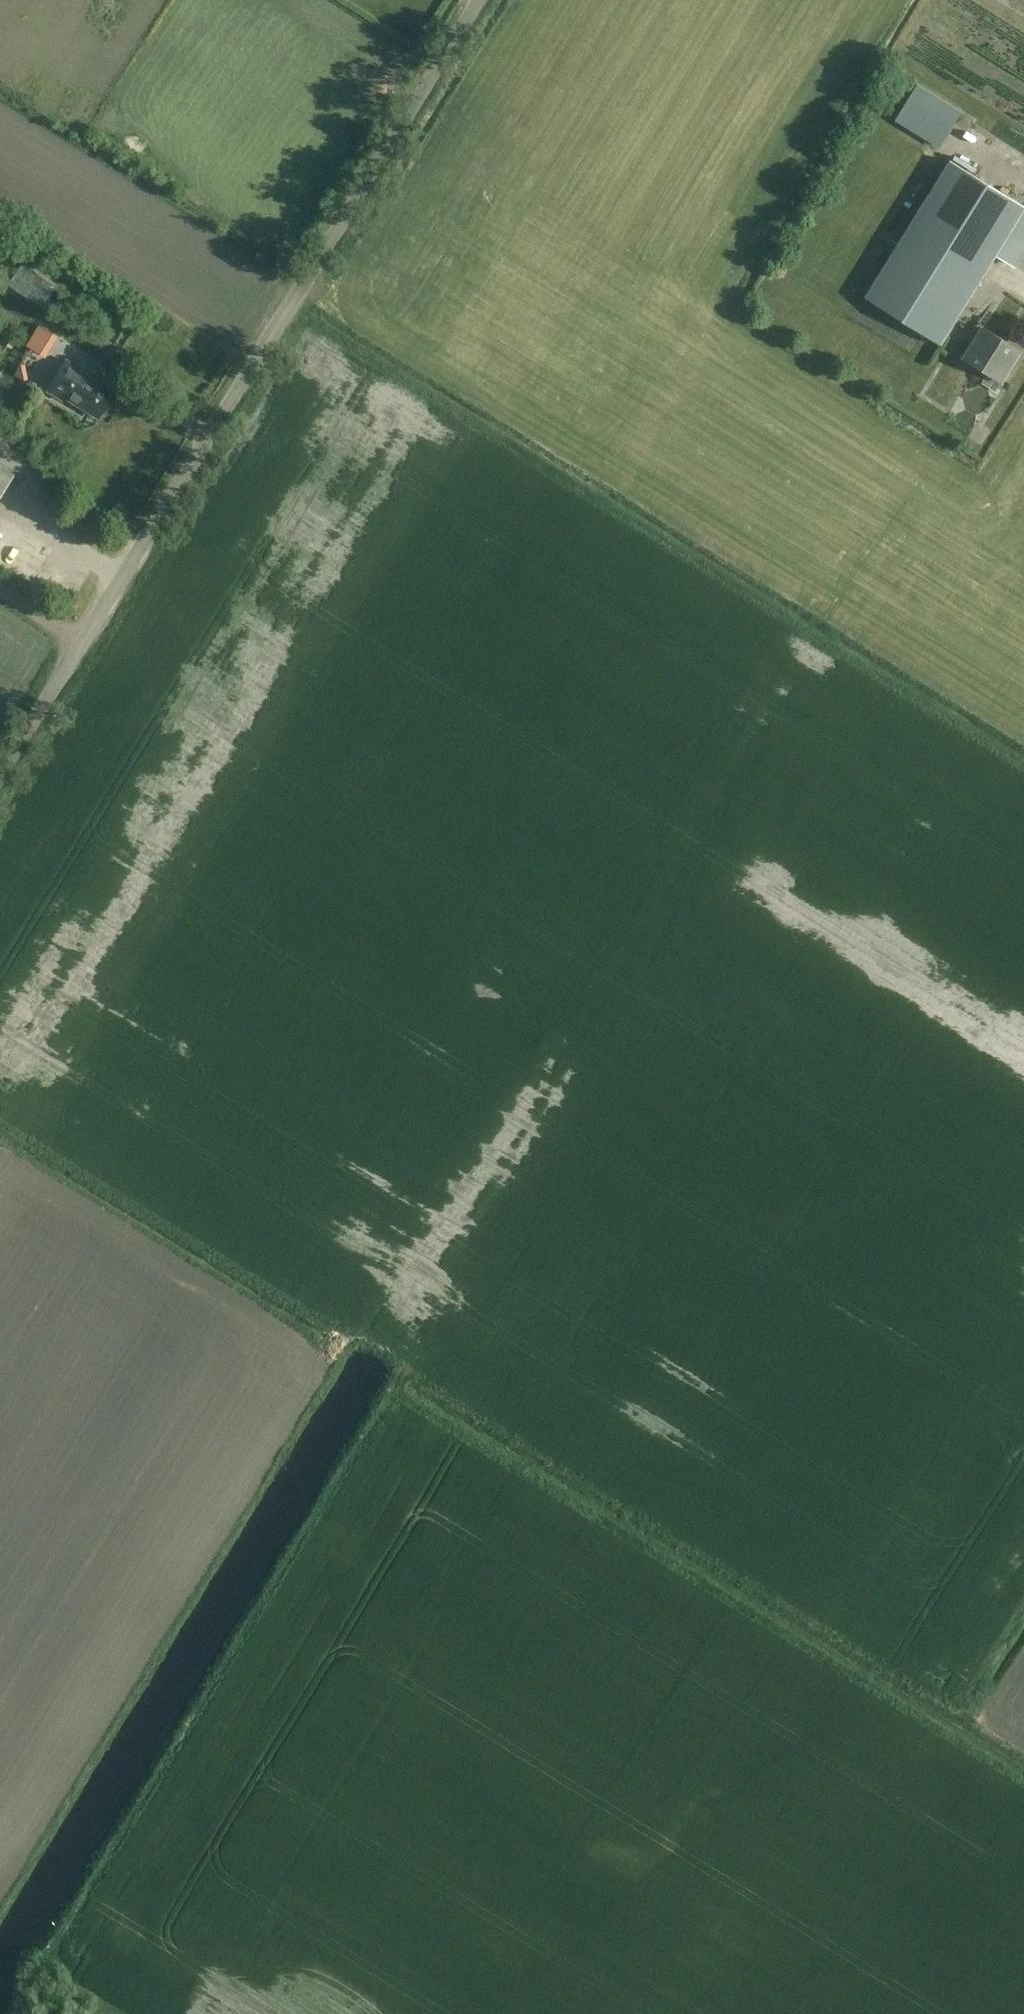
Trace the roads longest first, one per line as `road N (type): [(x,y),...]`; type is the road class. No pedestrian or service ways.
road 1 (unclassified): [(0,776),(481,0)]

